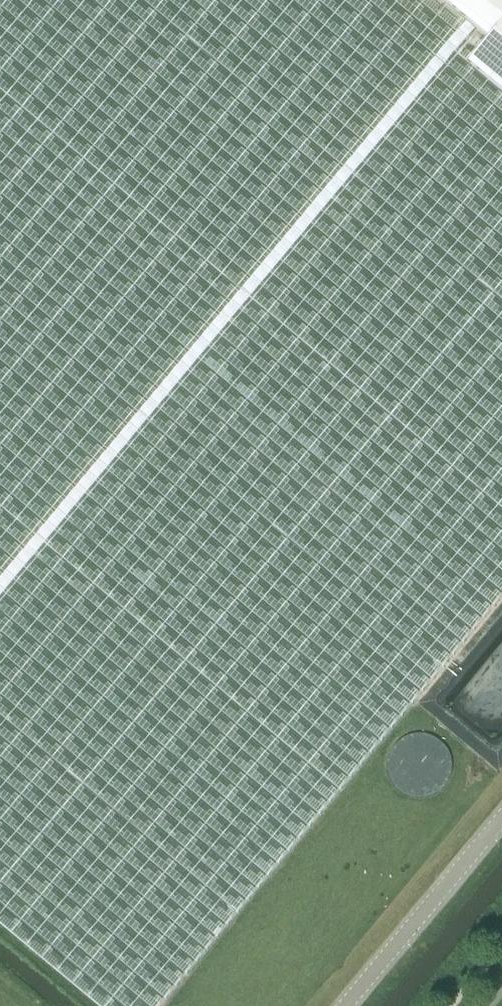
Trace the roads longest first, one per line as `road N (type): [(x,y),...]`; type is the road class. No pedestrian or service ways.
road 1 (unclassified): [(345,1005),(501,817)]

